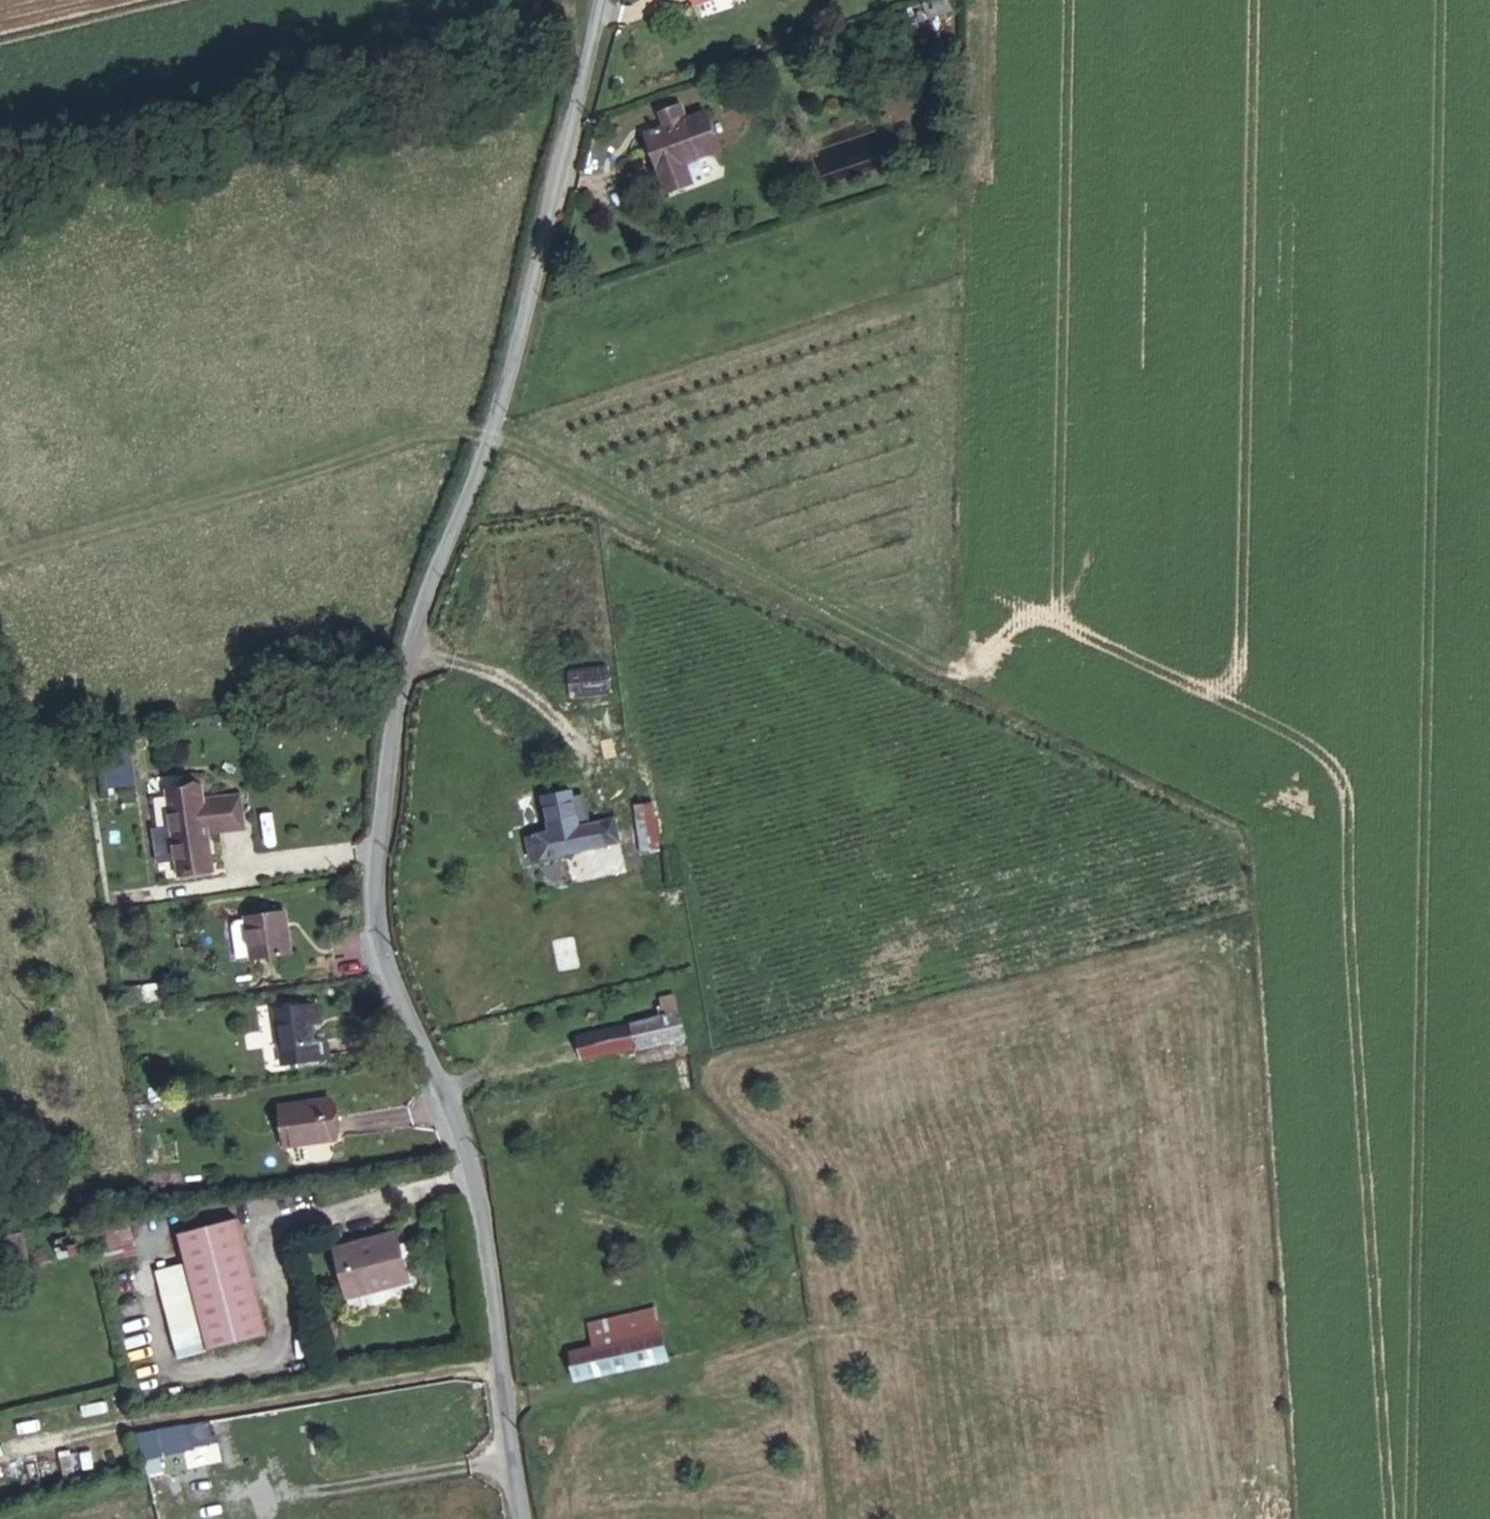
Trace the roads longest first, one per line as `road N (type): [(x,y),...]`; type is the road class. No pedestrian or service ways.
road 1 (unclassified): [(518,1518),(467,1152),(389,959),(374,882),(418,613),(537,268),(602,0)]

